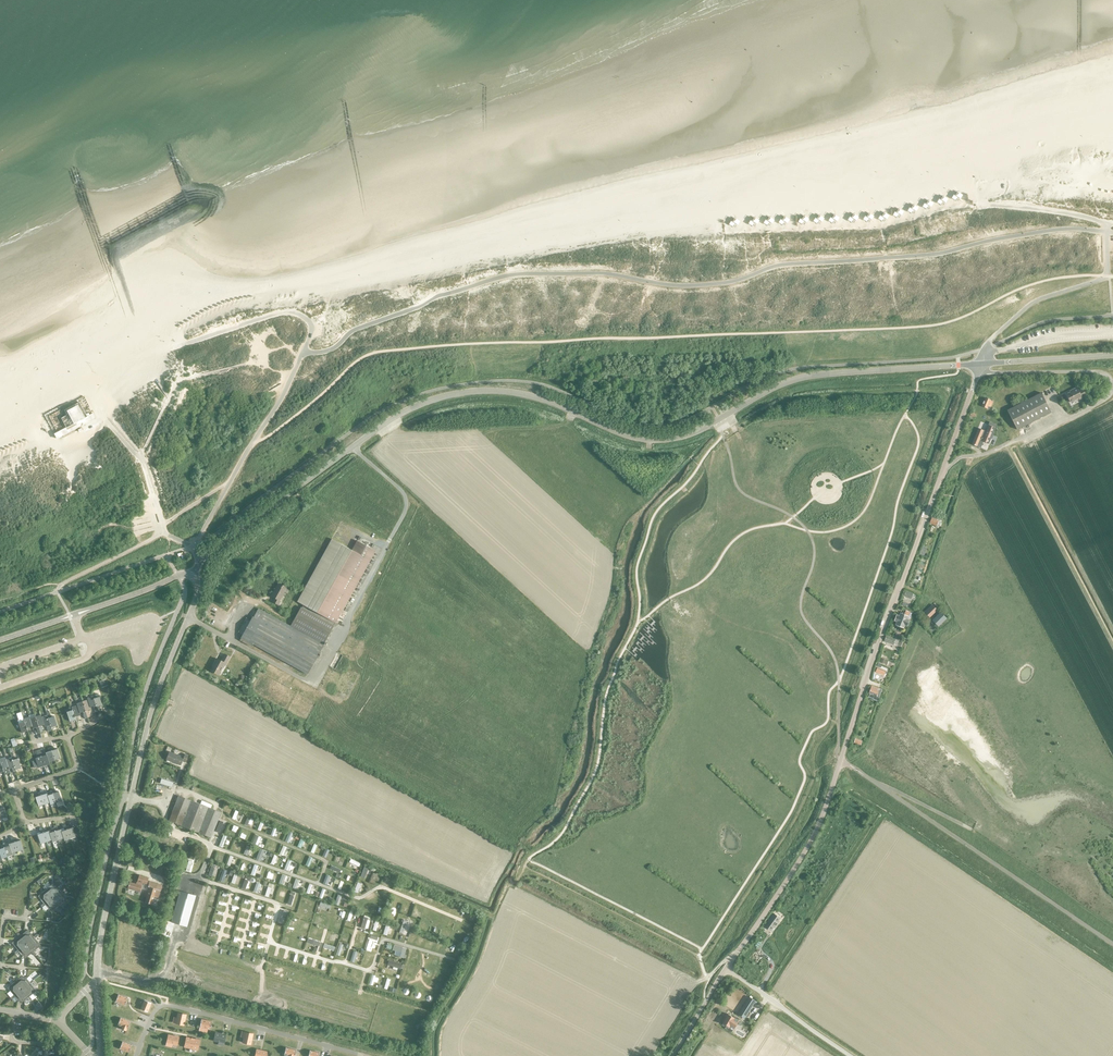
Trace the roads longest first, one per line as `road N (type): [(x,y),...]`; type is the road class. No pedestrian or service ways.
road 1 (track): [(251,445),(378,352),(929,327),(1029,286),(1107,276)]
road 2 (tertiary): [(191,576),(205,557),(353,446),(443,397),(516,393),(620,433),(667,440),(812,376),(979,364)]
road 3 (unclassified): [(726,969),(819,823),(979,364)]
road 4 (tertiary): [(97,979),(150,715),(196,598),(191,576)]
road 5 (track): [(487,914),(225,801),(209,802)]
road 6 (tertiary): [(0,640),(191,576)]
road 7 (track): [(187,344),(292,312),(311,325),(304,353)]
road 8 (unclassified): [(853,1055),(726,969)]
road 9 (track): [(437,1055),(440,1028),(496,915)]
road 10 (track): [(985,349),(1033,302),(1107,276)]
road 11 (tertiary): [(979,364),(1112,356)]
road 12 (track): [(987,205),(1108,225)]

